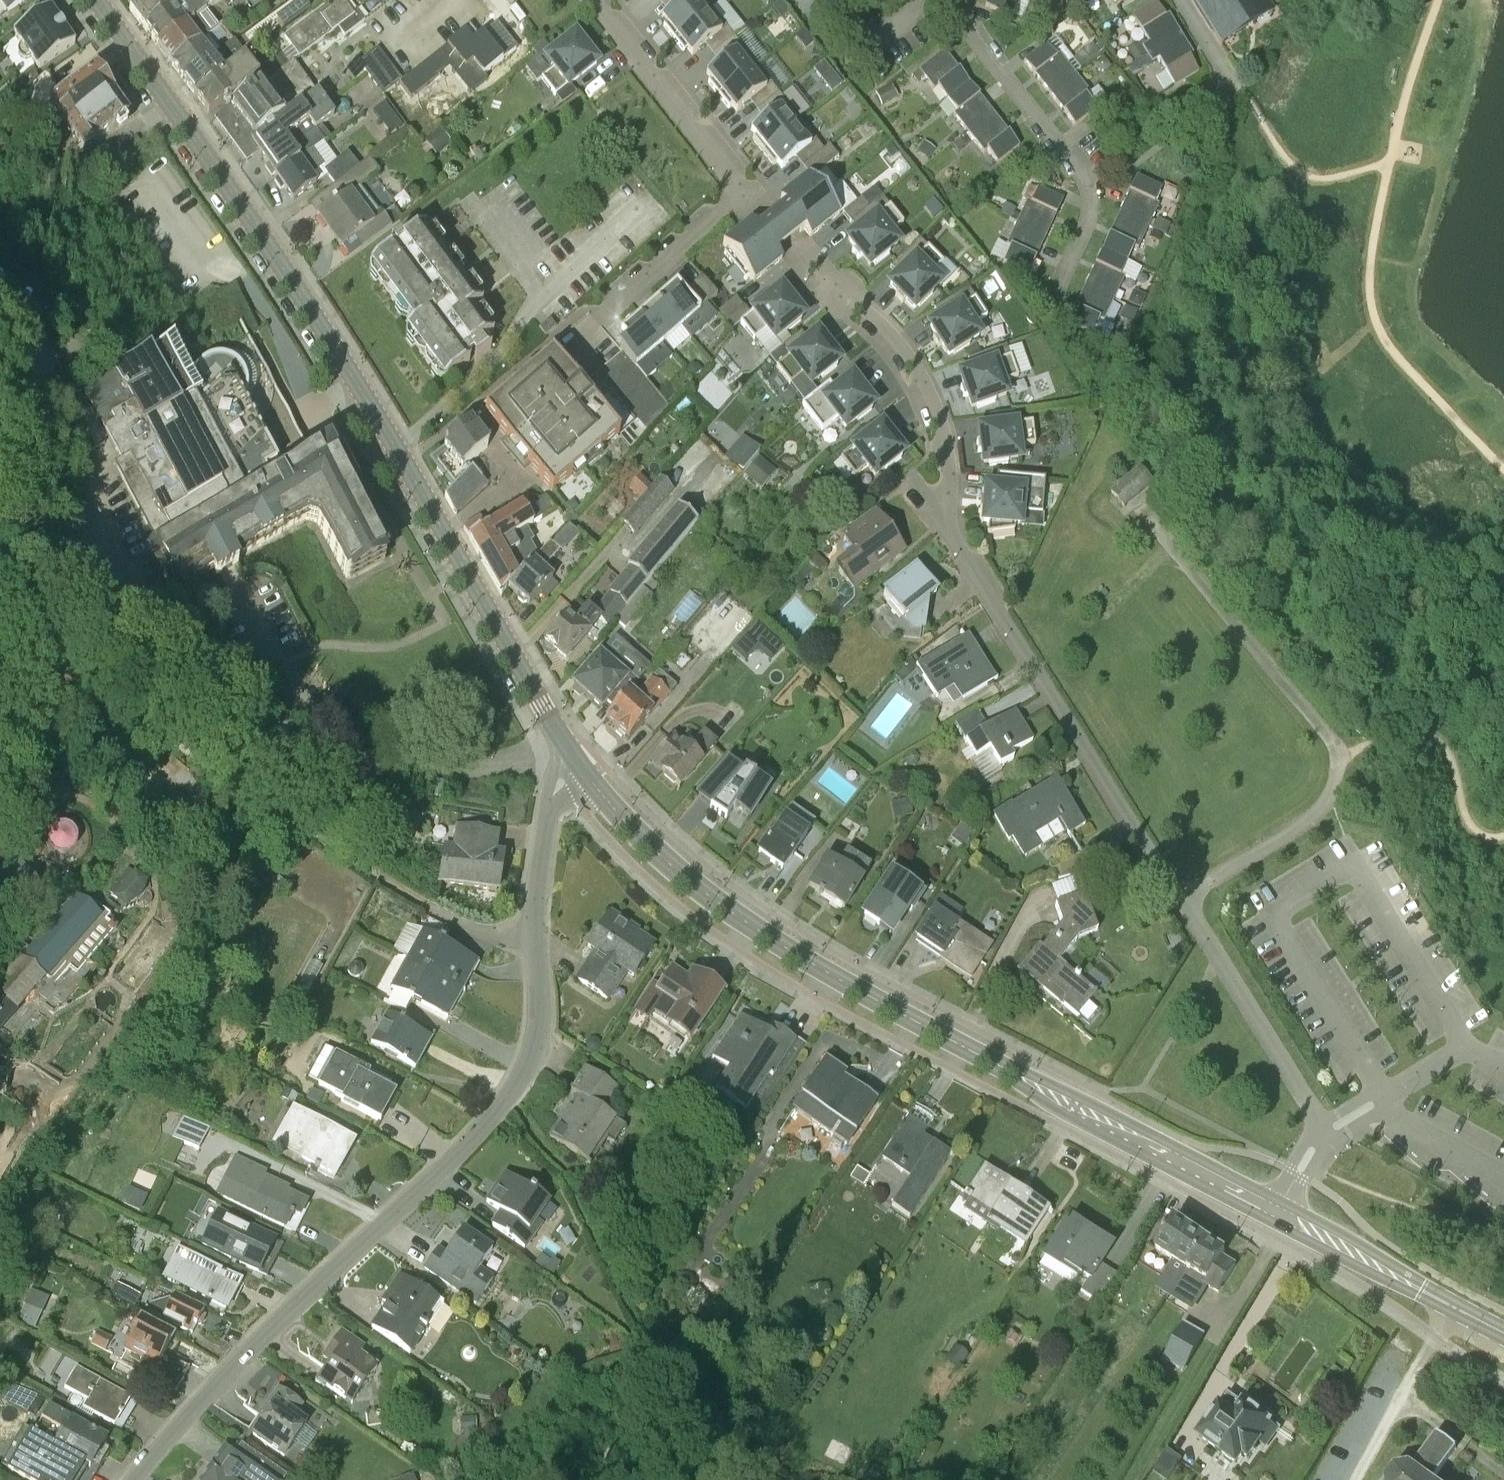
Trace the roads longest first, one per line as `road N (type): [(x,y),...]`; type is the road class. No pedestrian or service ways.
road 1 (secondary): [(580,763),(292,281),(99,0)]
road 2 (secondary): [(1279,1216),(768,937),(651,852),(580,763)]
road 3 (residential): [(1180,905),(935,511),(949,483),(911,359),(839,289)]
road 4 (residential): [(136,1479),(273,1324),(466,1144),(518,1084),(539,1029),(537,933)]
road 5 (unclassified): [(1180,905),(1326,1134),(1279,1216)]
road 6 (residential): [(1059,293),(1091,213),(1081,172),(956,0)]
road 7 (secondary): [(1503,1333),(1279,1216)]
road 8 (residential): [(743,191),(593,0)]
road 9 (residential): [(537,933),(546,814),(556,787),(580,763)]

